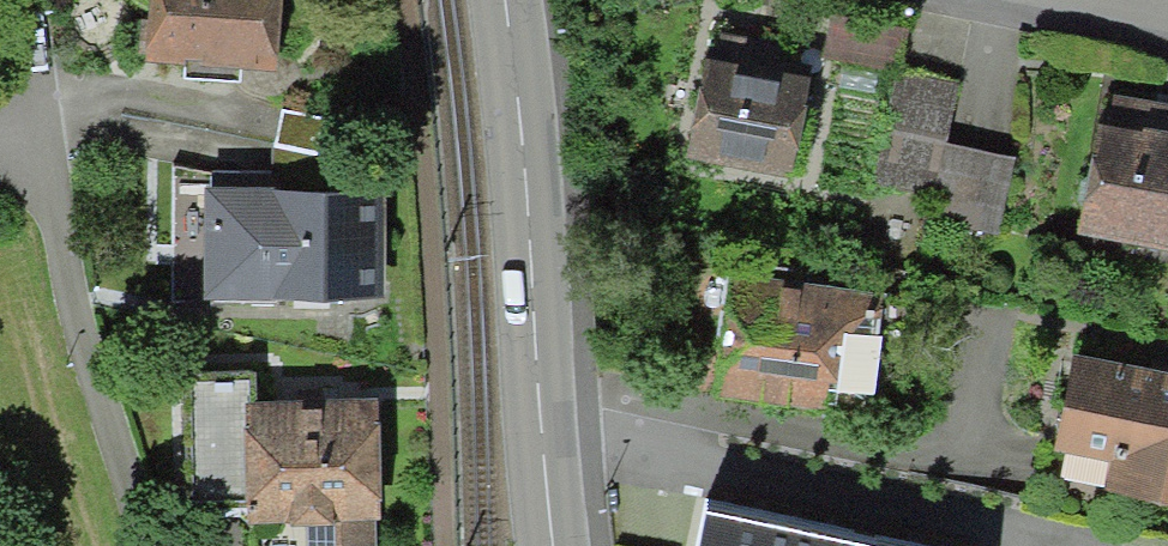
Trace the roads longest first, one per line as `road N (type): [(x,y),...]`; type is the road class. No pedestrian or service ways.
road 1 (secondary): [(552,545),(504,0)]
road 2 (residential): [(14,107),(159,545)]
road 3 (residential): [(998,0),(1167,32)]

